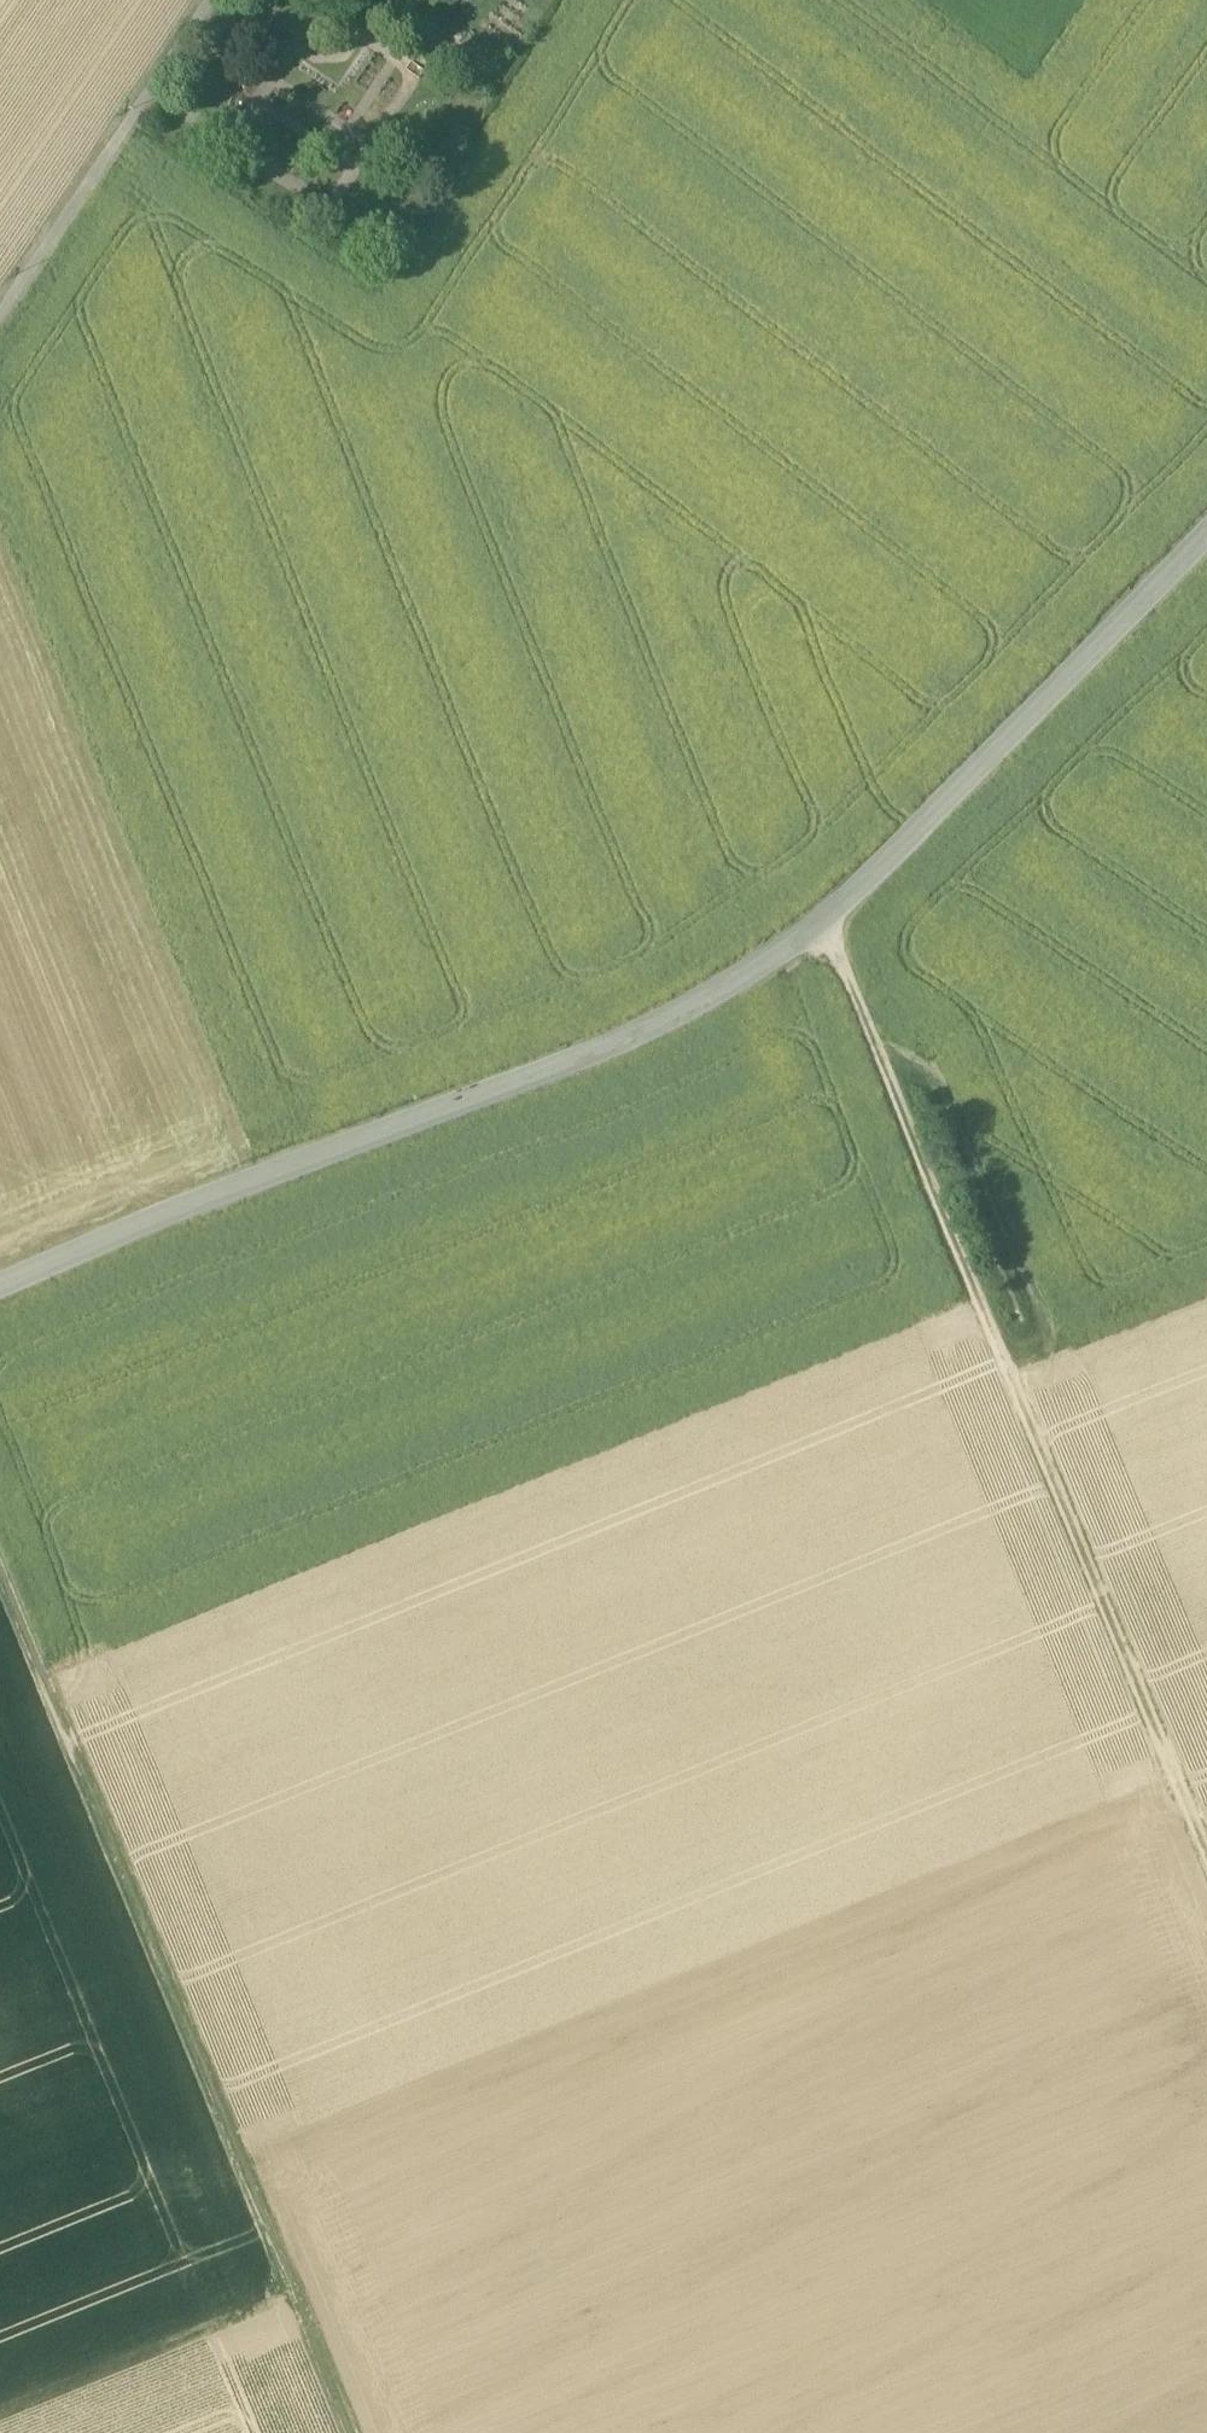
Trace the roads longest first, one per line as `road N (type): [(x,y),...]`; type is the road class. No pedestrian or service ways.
road 1 (tertiary): [(0,1285),(162,1213),(629,1040),(824,924),(1206,536)]
road 2 (track): [(824,924),(1206,1865)]
road 3 (track): [(0,1571),(350,2432)]
road 4 (track): [(211,0),(0,314)]

